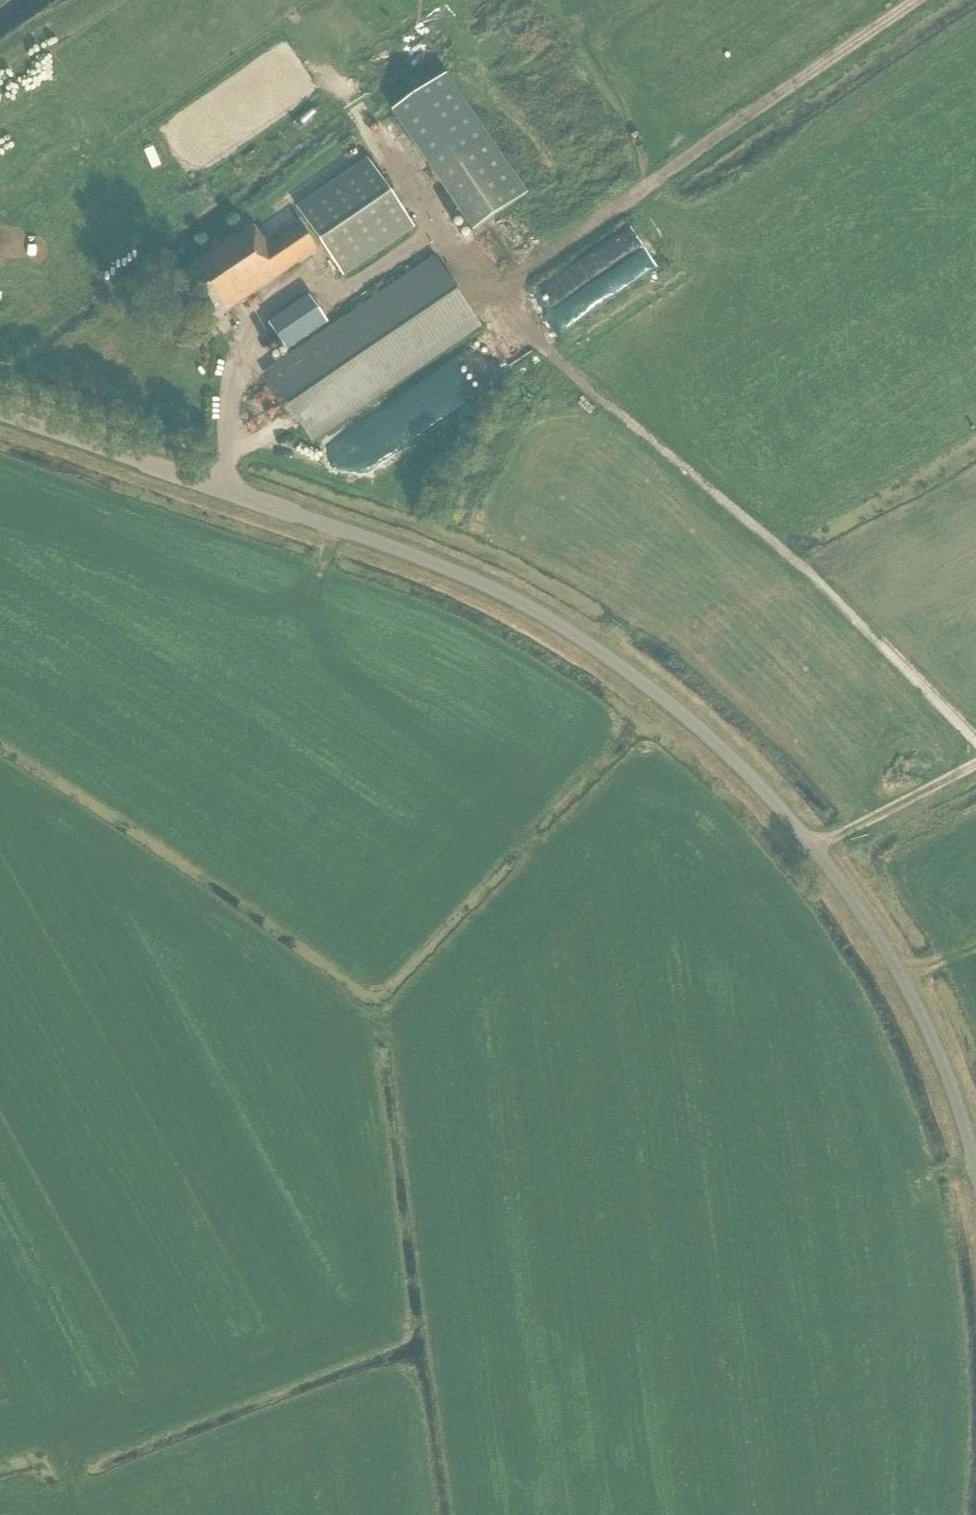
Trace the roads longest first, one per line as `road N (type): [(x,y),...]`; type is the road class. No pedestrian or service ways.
road 1 (unclassified): [(975,1166),(939,1052),(890,954),(813,847),(723,750),(610,657),(450,570),(0,412)]
road 2 (track): [(532,339),(785,552),(975,737)]
road 3 (track): [(813,847),(975,756)]

